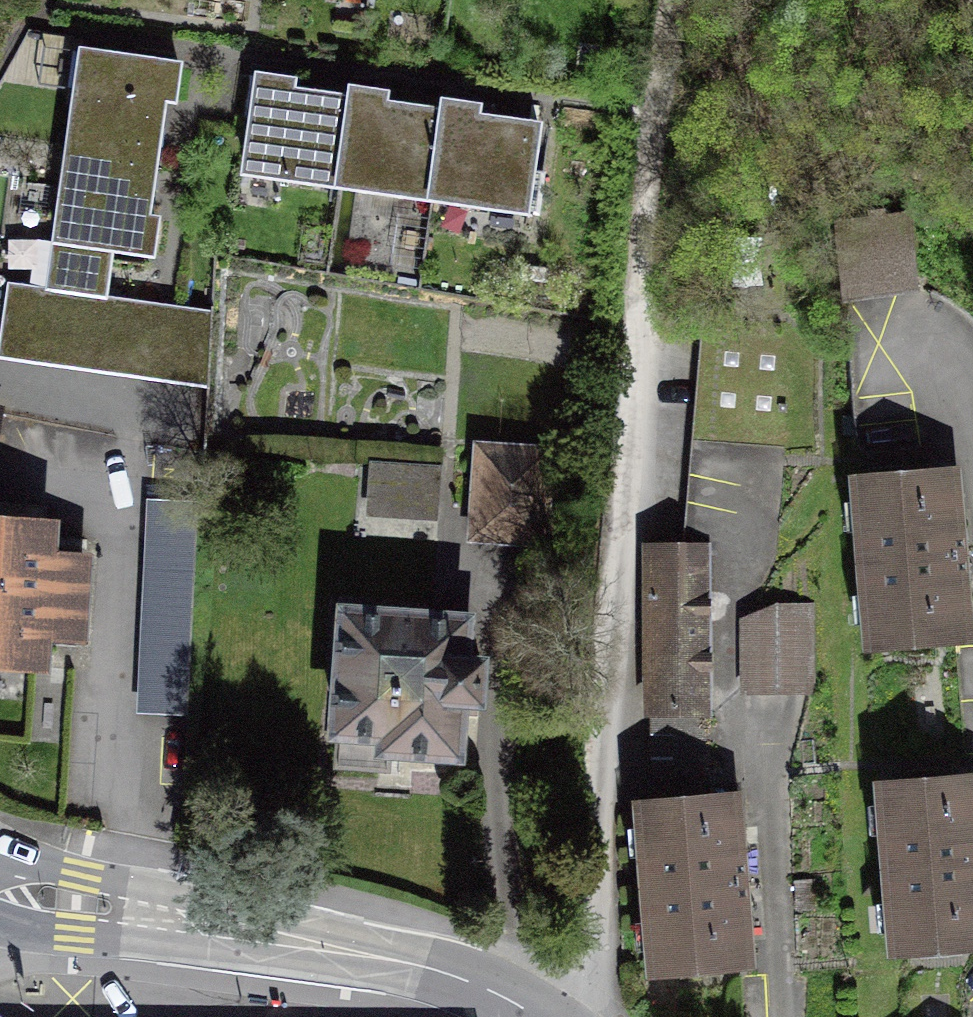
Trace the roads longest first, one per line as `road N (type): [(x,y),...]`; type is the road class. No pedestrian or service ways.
road 1 (tertiary): [(0,886),(385,952),(464,979),(536,1016)]

